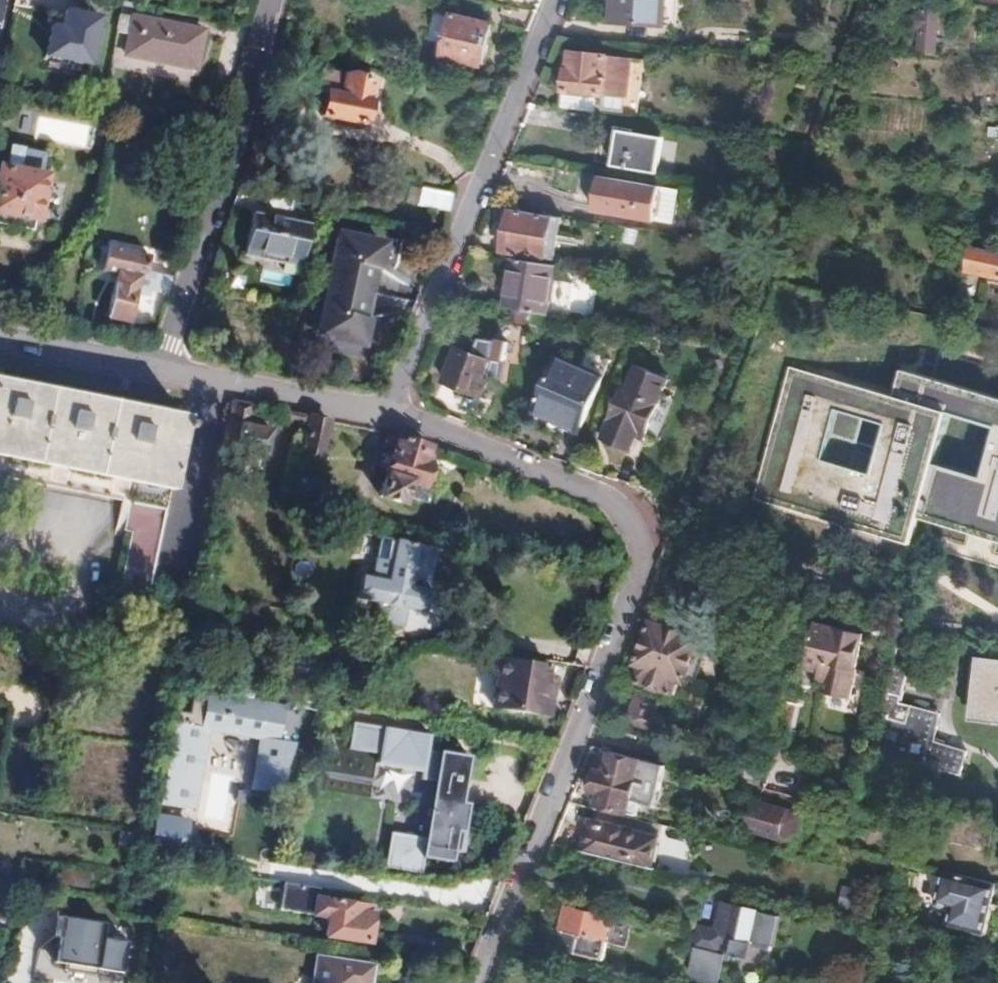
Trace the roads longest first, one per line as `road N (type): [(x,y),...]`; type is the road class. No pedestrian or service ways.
road 1 (residential): [(624,528),(635,573),(472,982)]
road 2 (residential): [(557,0),(387,417)]
road 3 (residential): [(273,0),(221,204),(164,373)]
road 4 (residential): [(624,528),(598,494),(387,417)]
road 5 (residential): [(387,417),(164,373)]
road 6 (residential): [(164,373),(0,341)]

